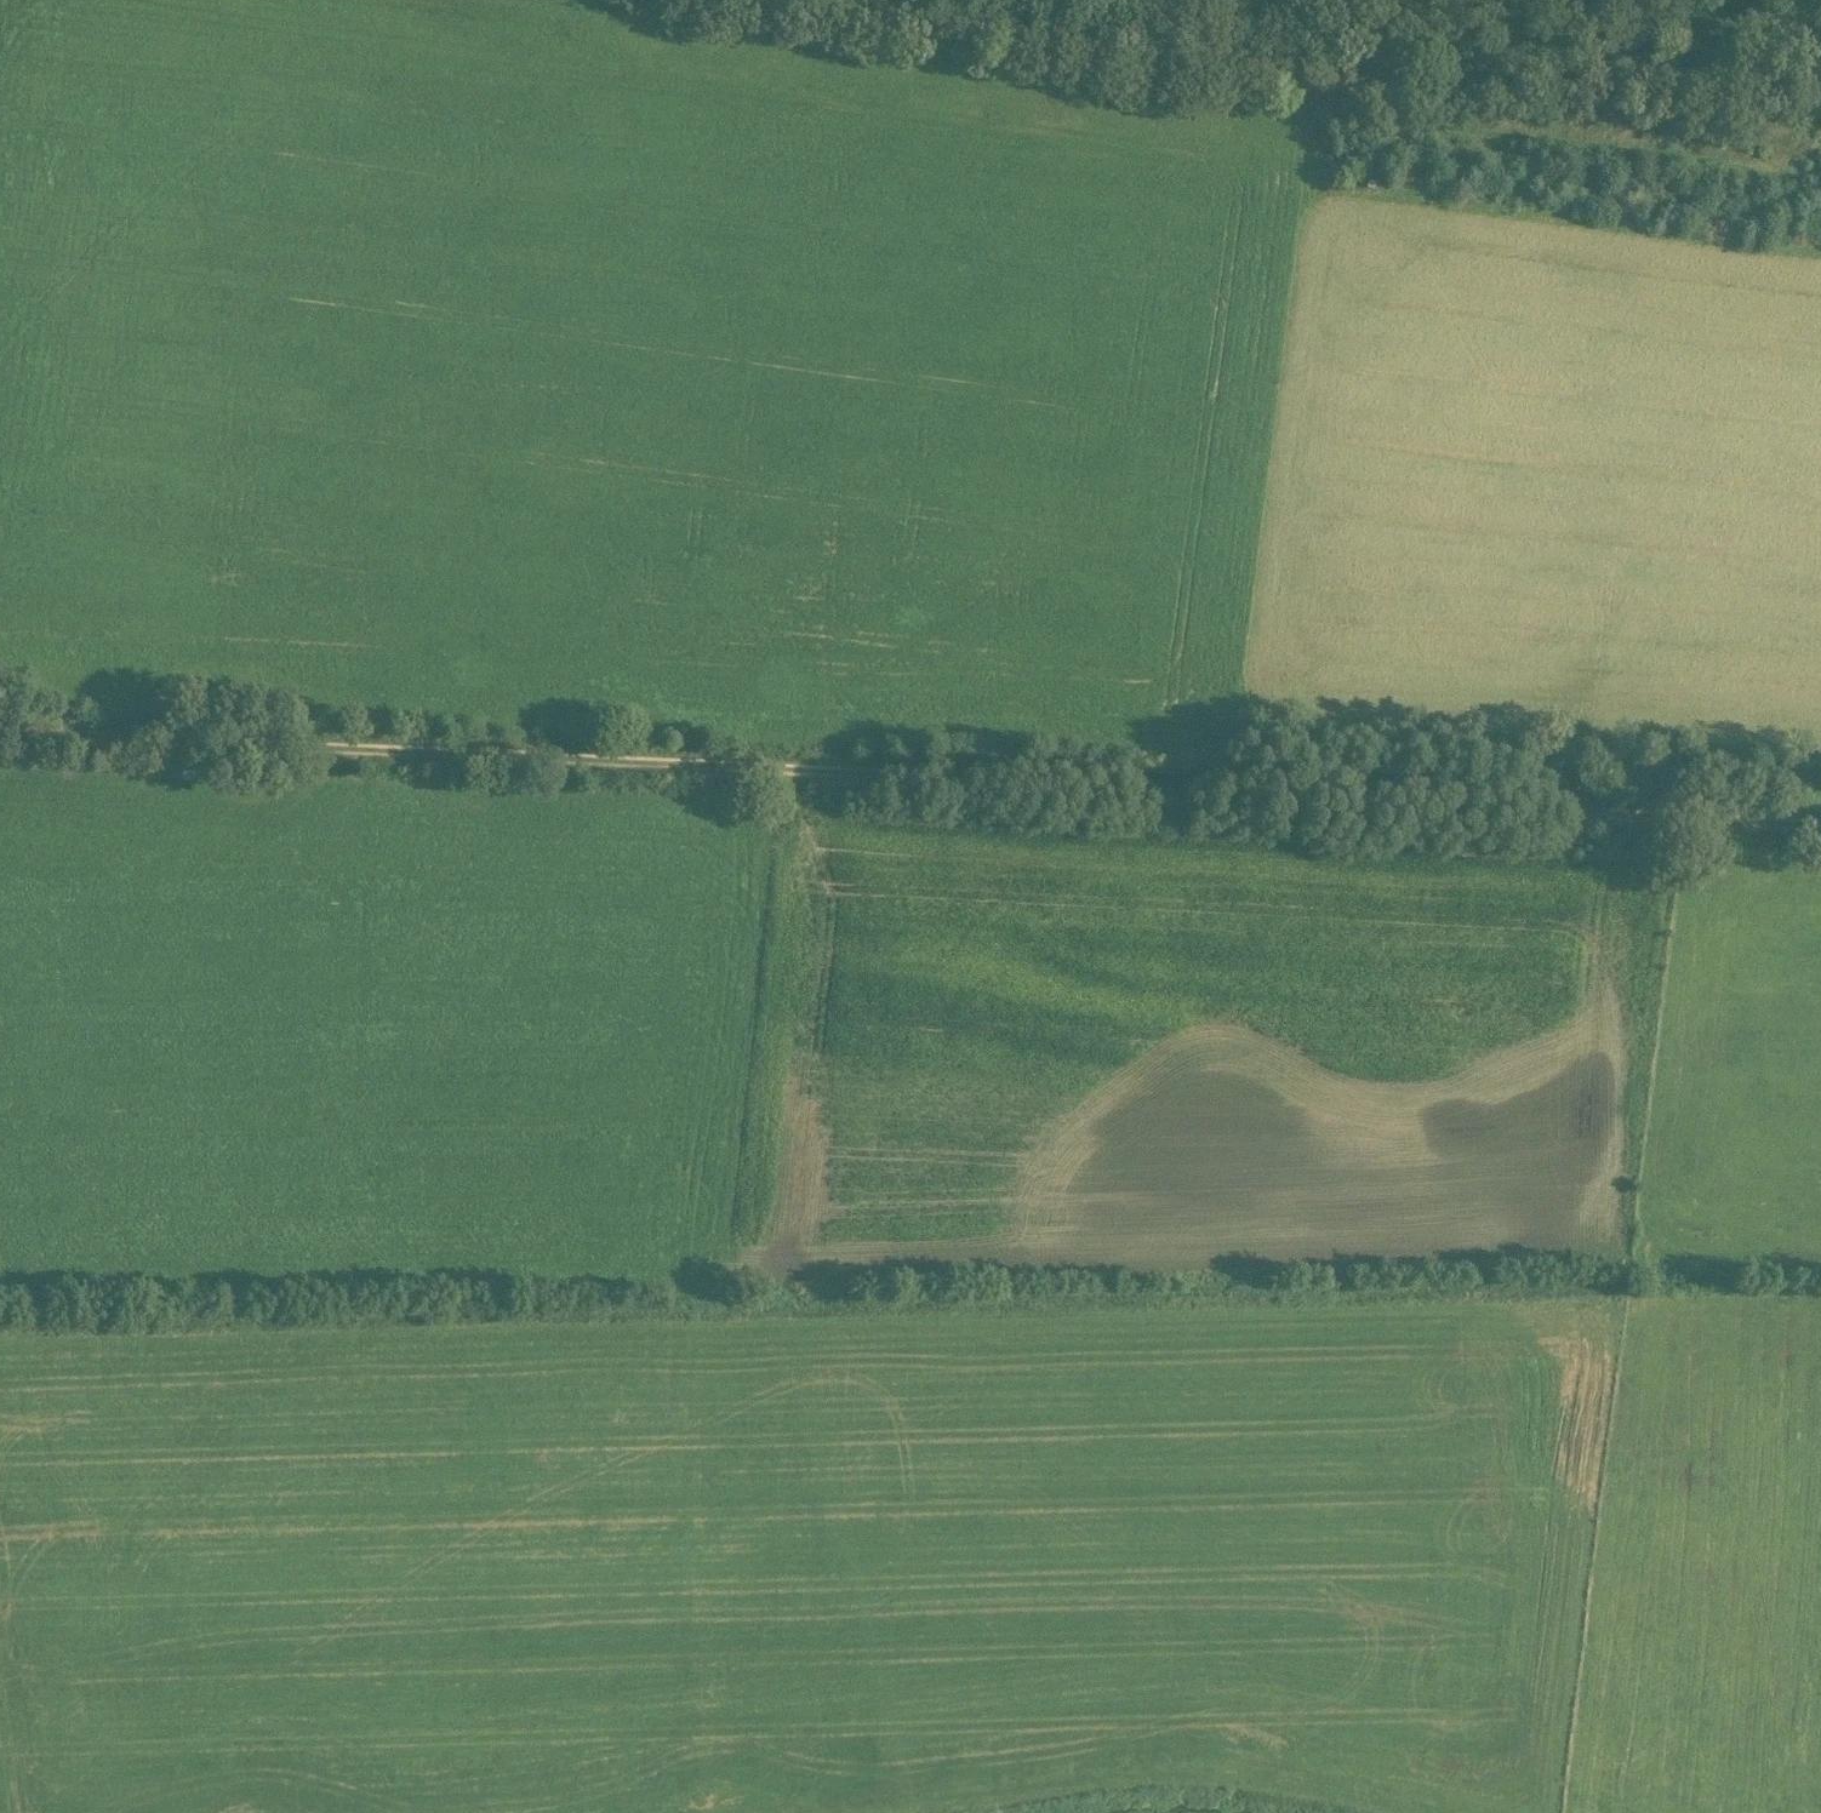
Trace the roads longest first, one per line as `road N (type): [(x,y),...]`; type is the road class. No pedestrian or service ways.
road 1 (track): [(0,730),(1820,825)]
road 2 (track): [(857,0),(1820,134)]

